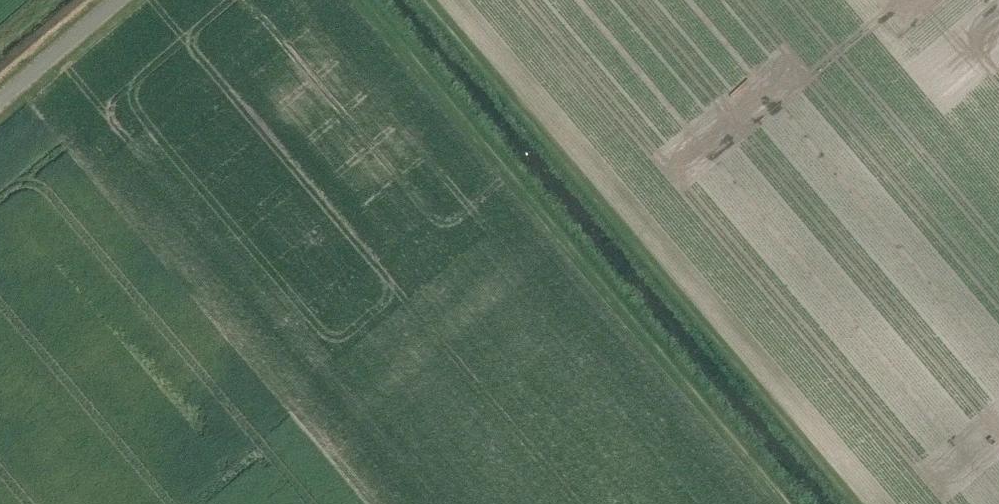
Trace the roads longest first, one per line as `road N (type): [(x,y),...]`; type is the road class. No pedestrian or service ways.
road 1 (unclassified): [(0,101),(120,0)]

